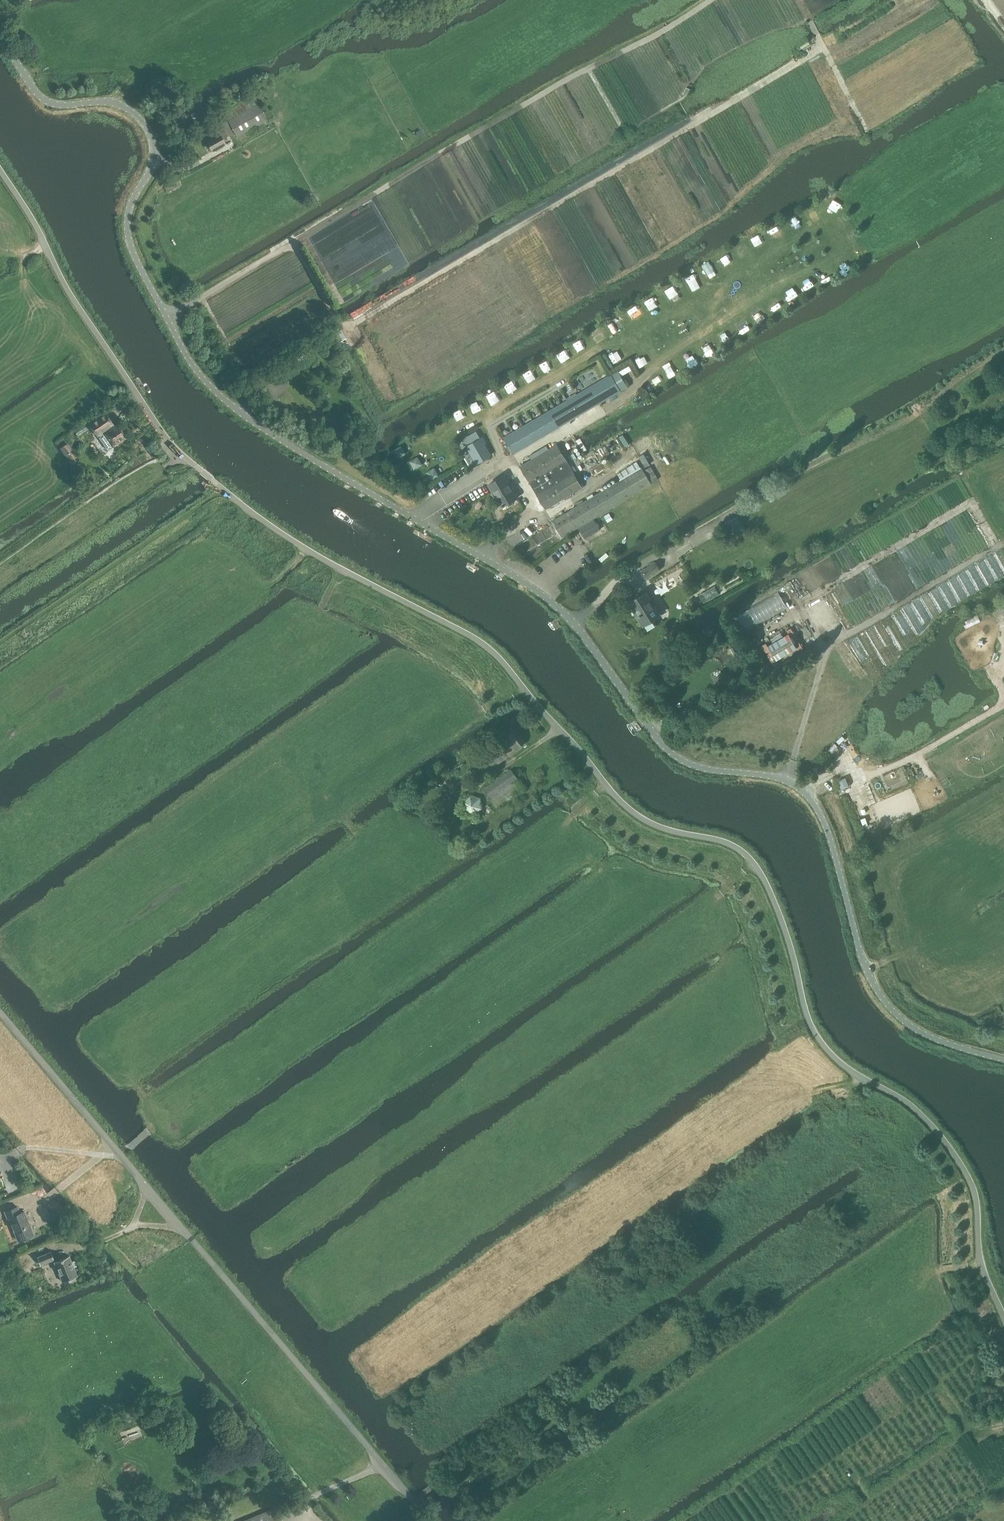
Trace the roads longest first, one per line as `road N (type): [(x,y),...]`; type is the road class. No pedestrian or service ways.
road 1 (unclassified): [(1003,1316),(980,1263),(967,1176),(914,1107),(858,1076),(813,1028),(782,922),(748,857),(641,818),(496,655),(296,544),(177,455),(78,308),(0,170)]
road 2 (unclassified): [(1003,1059),(921,1030),(876,988),(829,825),(797,784),(686,758),(579,630),(534,589),(226,398),(199,370),(129,241),(126,216),(148,166),(151,129),(121,103),(46,99),(0,33)]
road 3 (unclassified): [(430,1520),(0,1015)]
road 4 (track): [(167,316),(708,0)]
road 5 (track): [(822,46),(355,322)]
road 6 (track): [(375,1471),(305,1430),(269,1428),(238,1438)]
road 7 (track): [(799,0),(866,129)]
road 8 (track): [(895,958),(921,988),(960,1005),(997,1000),(1003,1009)]

